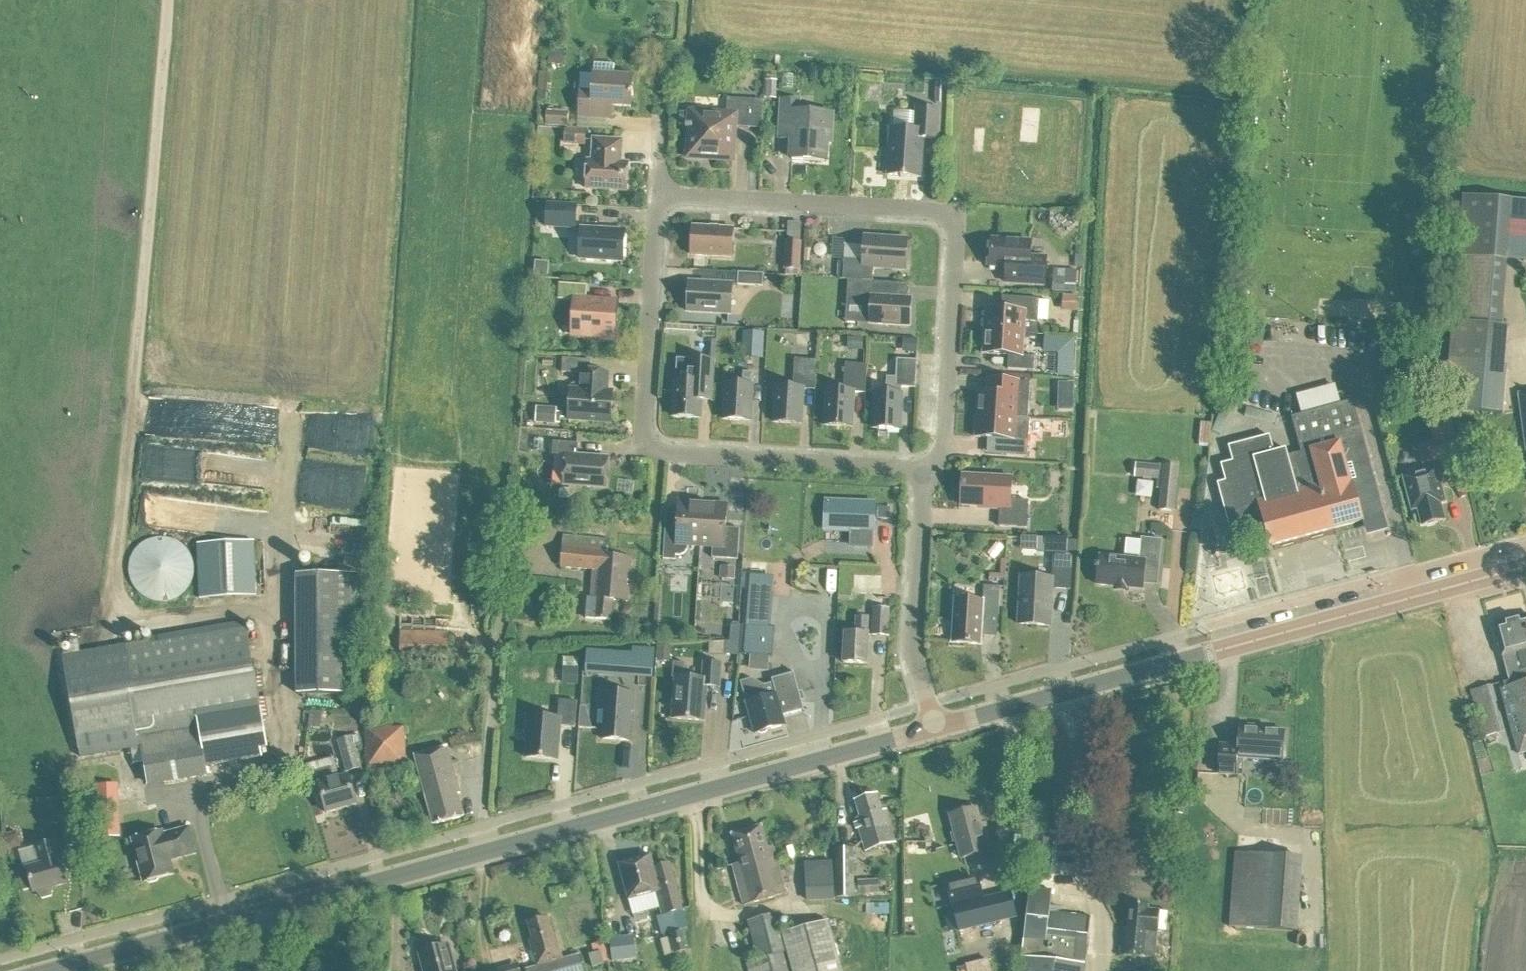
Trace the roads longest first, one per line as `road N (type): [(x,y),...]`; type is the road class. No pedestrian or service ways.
road 1 (tertiary): [(267,914),(932,726)]
road 2 (tertiary): [(932,726),(1525,568)]
road 3 (unclassified): [(922,474),(944,451),(956,234),(942,215),(654,198)]
road 4 (unclassified): [(922,474),(640,446),(654,198)]
road 5 (unclassified): [(932,726),(912,654),(922,474)]
road 6 (tertiary): [(59,970),(267,914)]

